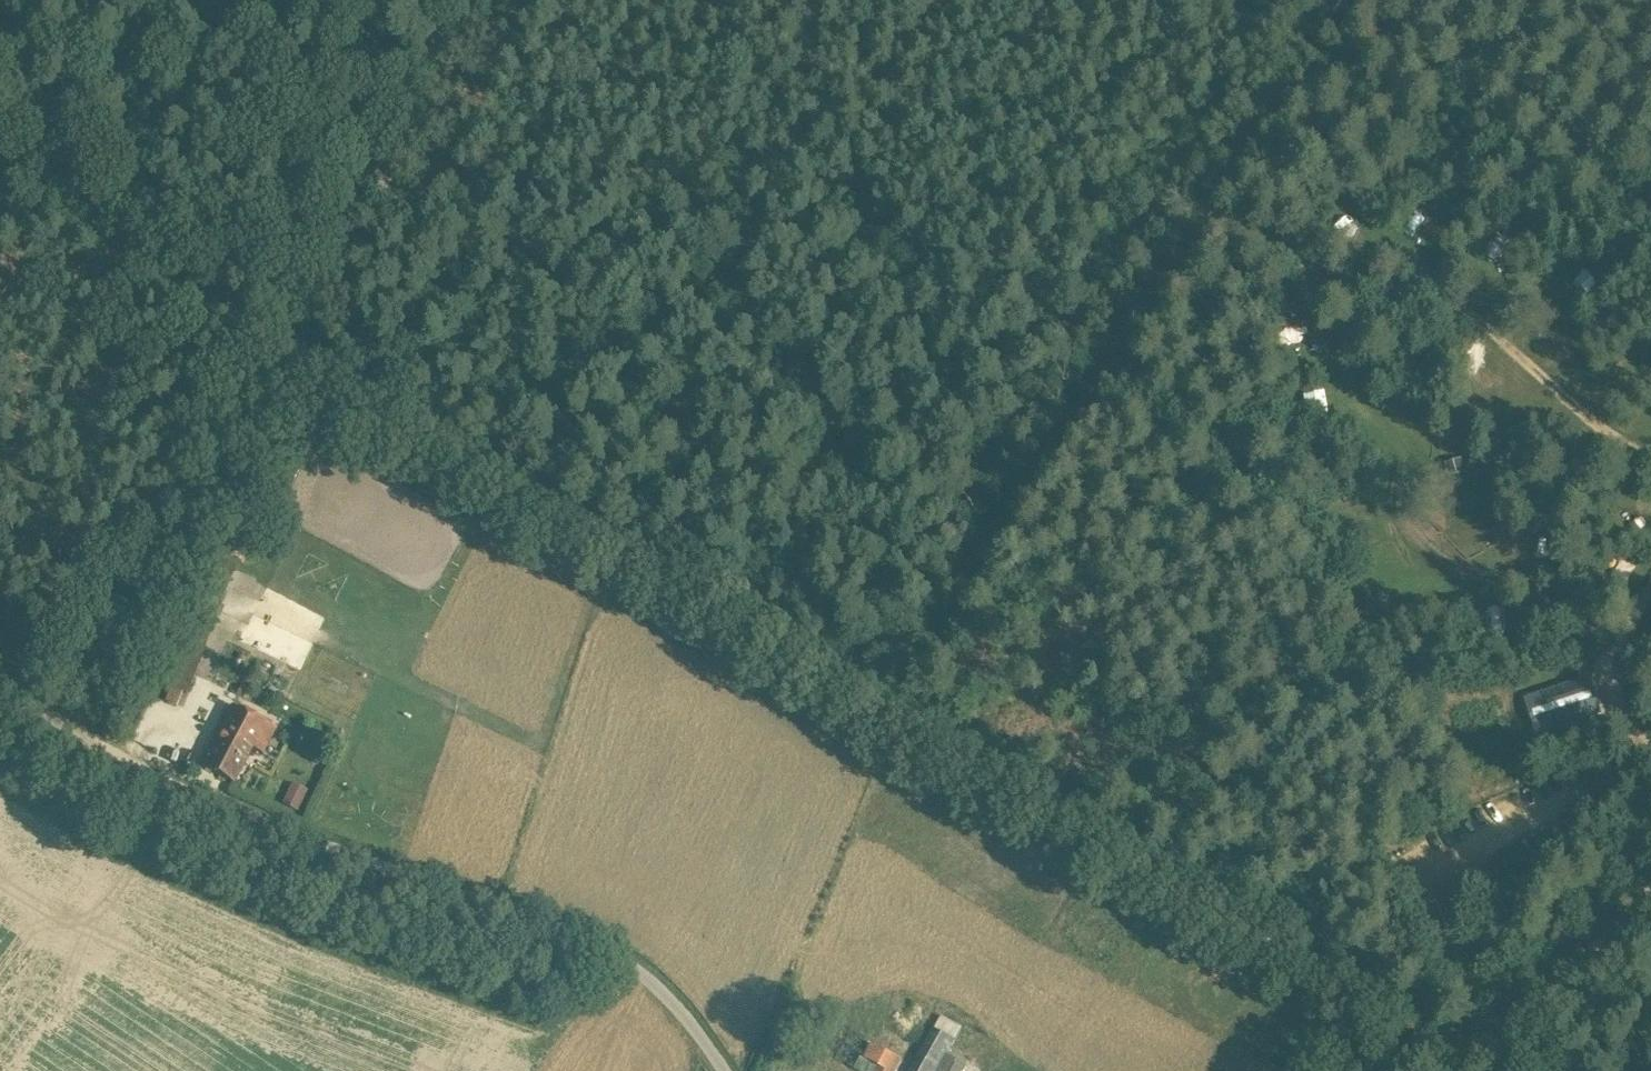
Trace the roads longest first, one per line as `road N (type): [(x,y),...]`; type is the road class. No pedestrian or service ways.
road 1 (track): [(272,332),(898,686),(1339,954),(1483,1054)]
road 2 (track): [(1345,0),(906,691)]
road 3 (unclassified): [(735,1070),(640,971),(243,805),(127,765),(83,740)]
road 4 (track): [(1650,760),(1581,777),(1418,877),(1482,993),(1491,1047)]
road 5 (track): [(272,332),(72,673),(55,720)]
road 6 (track): [(469,0),(272,332)]
road 7 (track): [(0,161),(272,332)]
road 8 (track): [(1650,453),(1604,426),(1421,268)]
road 9 (track): [(1468,1070),(1650,890)]
road 10 (track): [(1650,742),(1617,704),(1610,663),(1650,598)]
road 11 (track): [(1610,663),(1581,624),(1520,584)]

